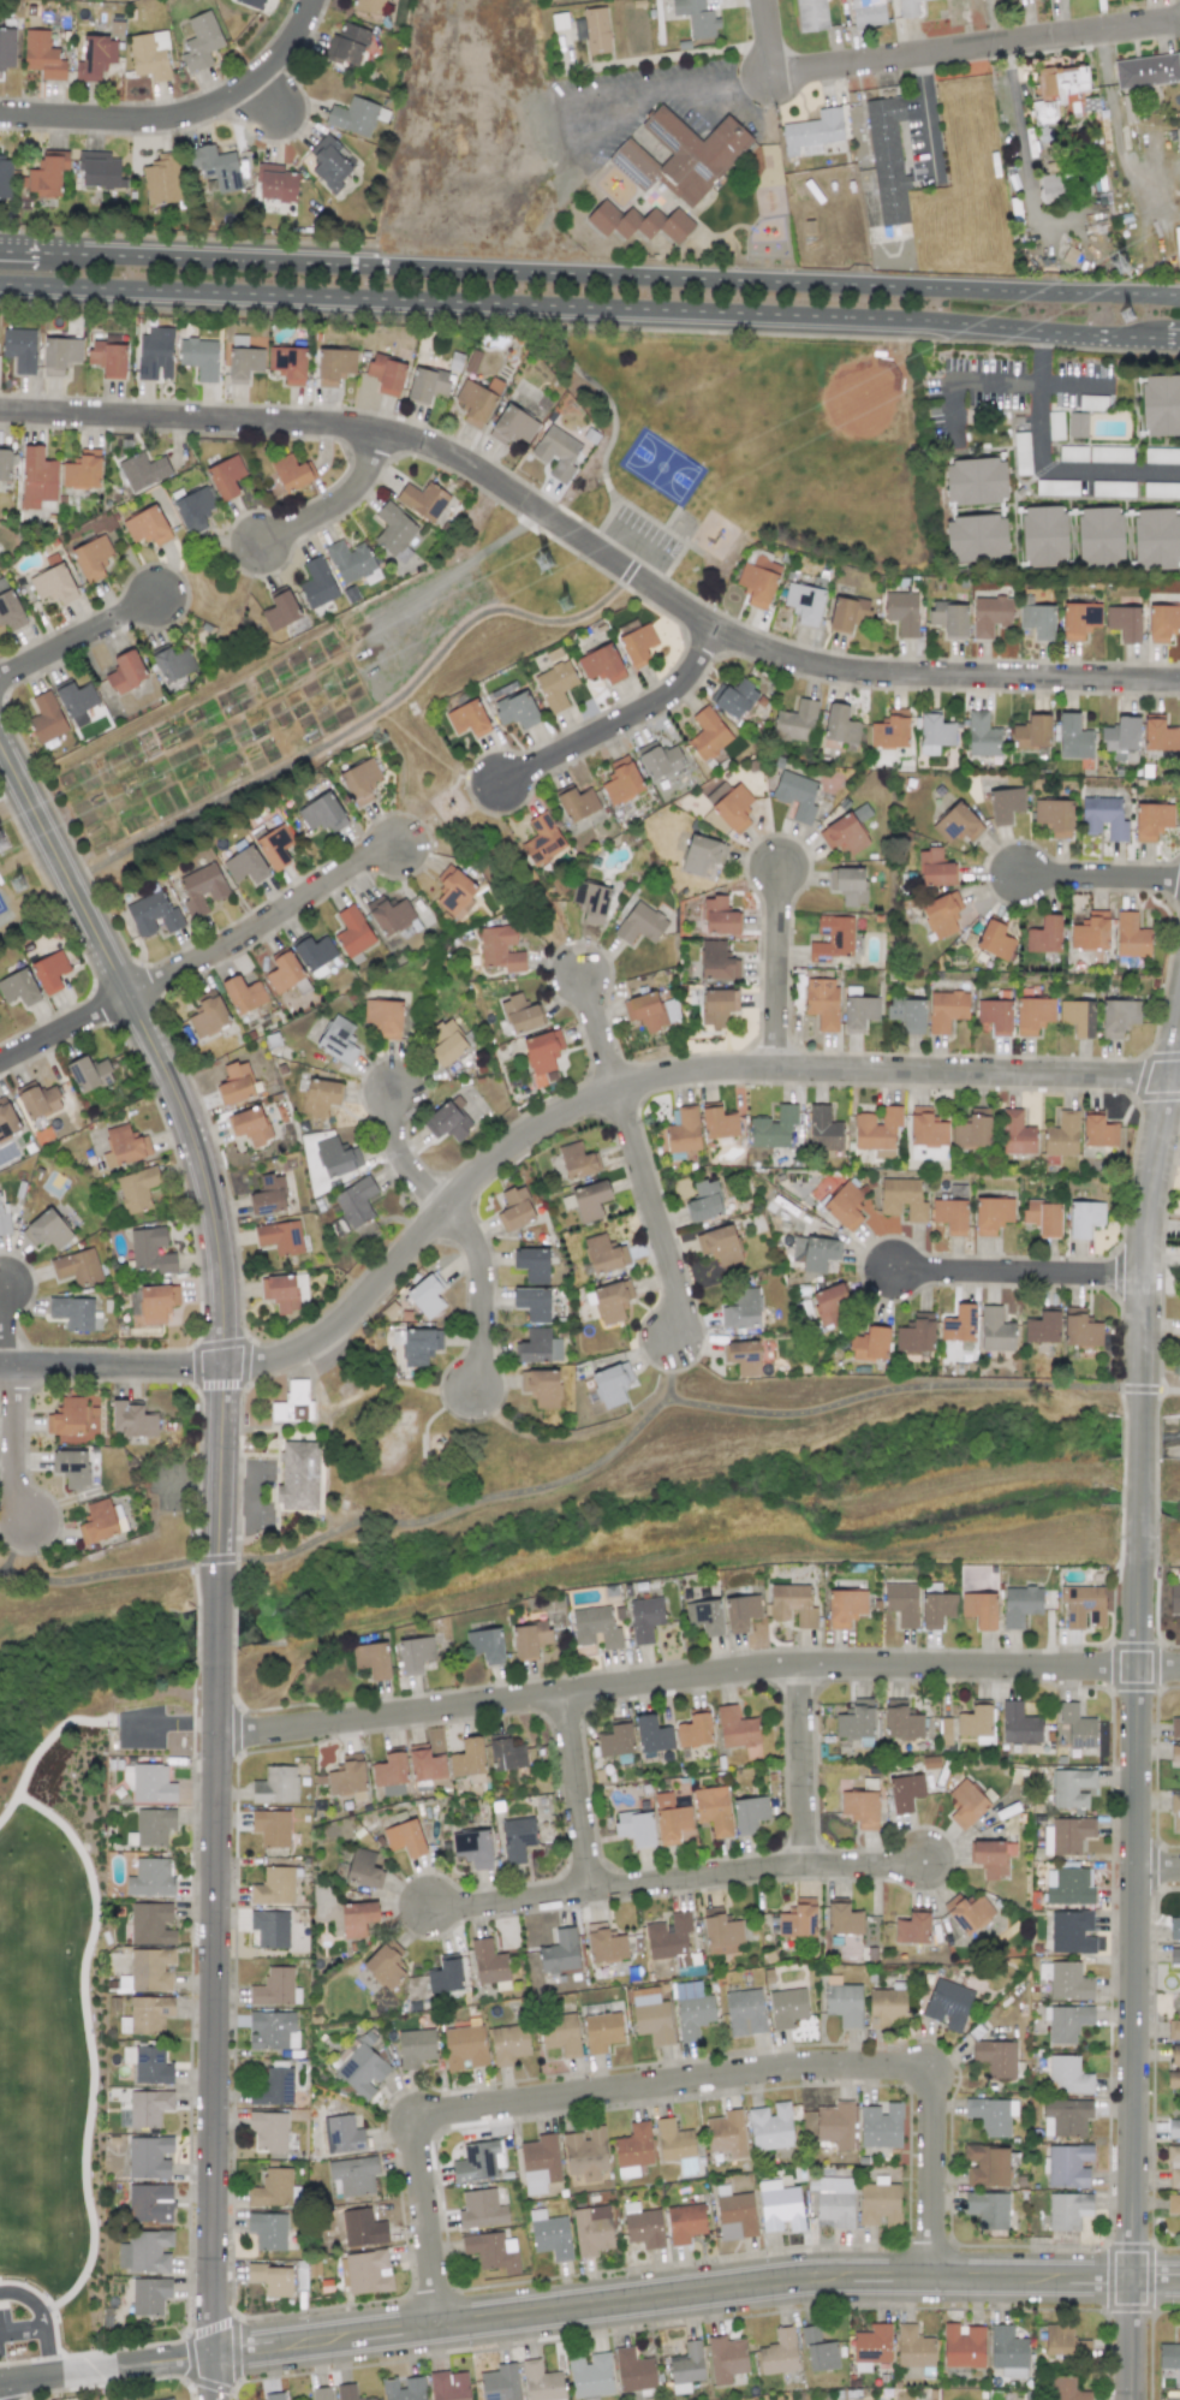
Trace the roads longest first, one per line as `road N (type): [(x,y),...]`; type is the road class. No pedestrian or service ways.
road 1 (residential): [(0,1368),(221,1371),(286,1359),(324,1339),(507,1156),(622,1089),(685,1073),(1179,1077)]
road 2 (residential): [(0,412),(385,438),(449,458),(715,632),(850,673),(1179,681)]
road 3 (secondary): [(0,284),(934,320),(1179,338)]
road 4 (secondary): [(1179,295),(0,251)]
road 5 (tertiary): [(1179,2280),(797,2279),(210,2358)]
road 6 (residential): [(1179,1667),(770,1665),(216,1737)]
road 7 (residential): [(929,2276),(934,2069),(799,2067),(411,2123),(435,2323)]
road 8 (tertiary): [(0,748),(174,1091),(195,1149),(221,1288),(217,1562)]
road 9 (residential): [(1131,2280),(1138,1462)]
road 10 (tertiary): [(215,1661),(213,2399)]
road 11 (residential): [(429,1907),(801,1865),(924,1863)]
road 12 (residential): [(1139,1415),(1144,1199),(1179,1001)]
road 13 (residential): [(770,79),(1179,30)]
road 14 (residential): [(316,0),(298,41),(274,66),(196,114),(123,121),(0,116)]
road 15 (residential): [(126,996),(363,857),(399,846)]
road 16 (residential): [(715,632),(692,671),(654,705),(497,785)]
road 17 (residential): [(673,1343),(680,1297),(622,1089)]
road 18 (residential): [(1140,1277),(898,1275)]
road 19 (tertiary): [(210,2358),(0,2384)]
road 20 (residential): [(774,1070),(782,867)]
road 21 (residential): [(797,1664),(801,1865)]
road 22 (residential): [(561,1693),(589,1890)]
road 23 (residential): [(475,1390),(488,1281),(479,1249),(451,1211)]
road 24 (residential): [(0,678),(161,601)]
road 25 (residential): [(385,438),(346,505),(263,547)]
road 26 (residential): [(11,1368),(11,1477),(29,1525)]
road 27 (residential): [(1179,879),(1024,878)]
road 28 (residential): [(126,996),(0,1063)]
road 29 (residential): [(451,1211),(411,1172),(397,1092)]
road 30 (residential): [(1129,2399),(1131,2280)]

